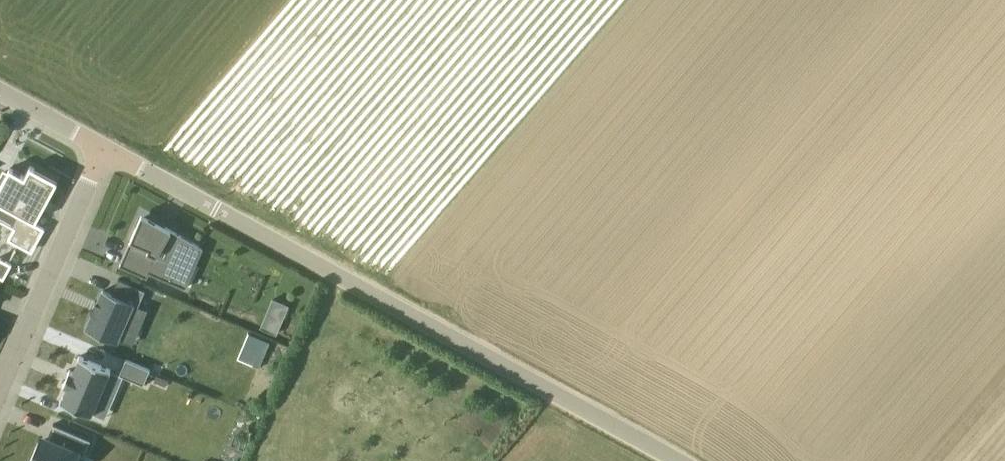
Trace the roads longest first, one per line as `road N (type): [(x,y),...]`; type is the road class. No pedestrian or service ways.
road 1 (unclassified): [(681,460),(217,208)]
road 2 (residential): [(0,395),(103,148)]
road 3 (residential): [(217,208),(103,148)]

